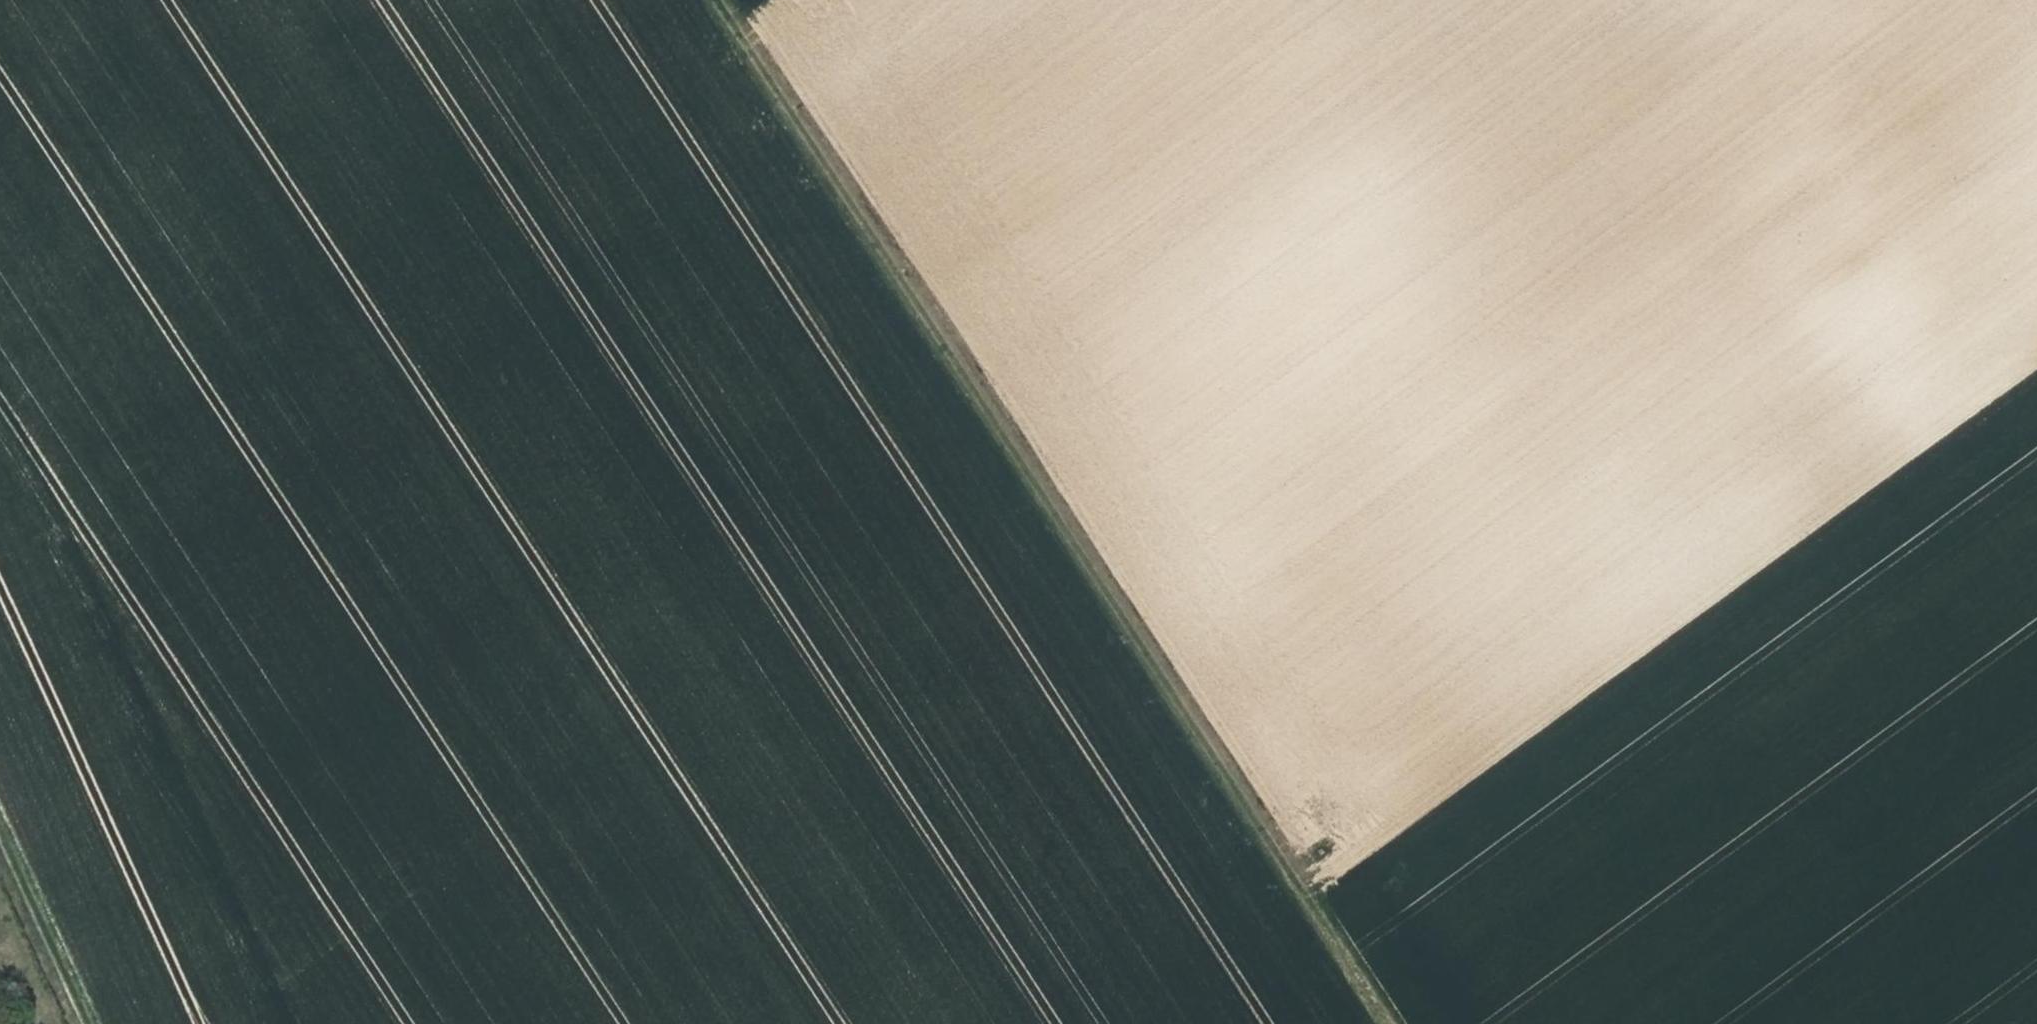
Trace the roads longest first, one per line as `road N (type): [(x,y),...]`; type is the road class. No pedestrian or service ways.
road 1 (track): [(726,0),(1396,1023)]
road 2 (track): [(83,1023),(0,847)]

